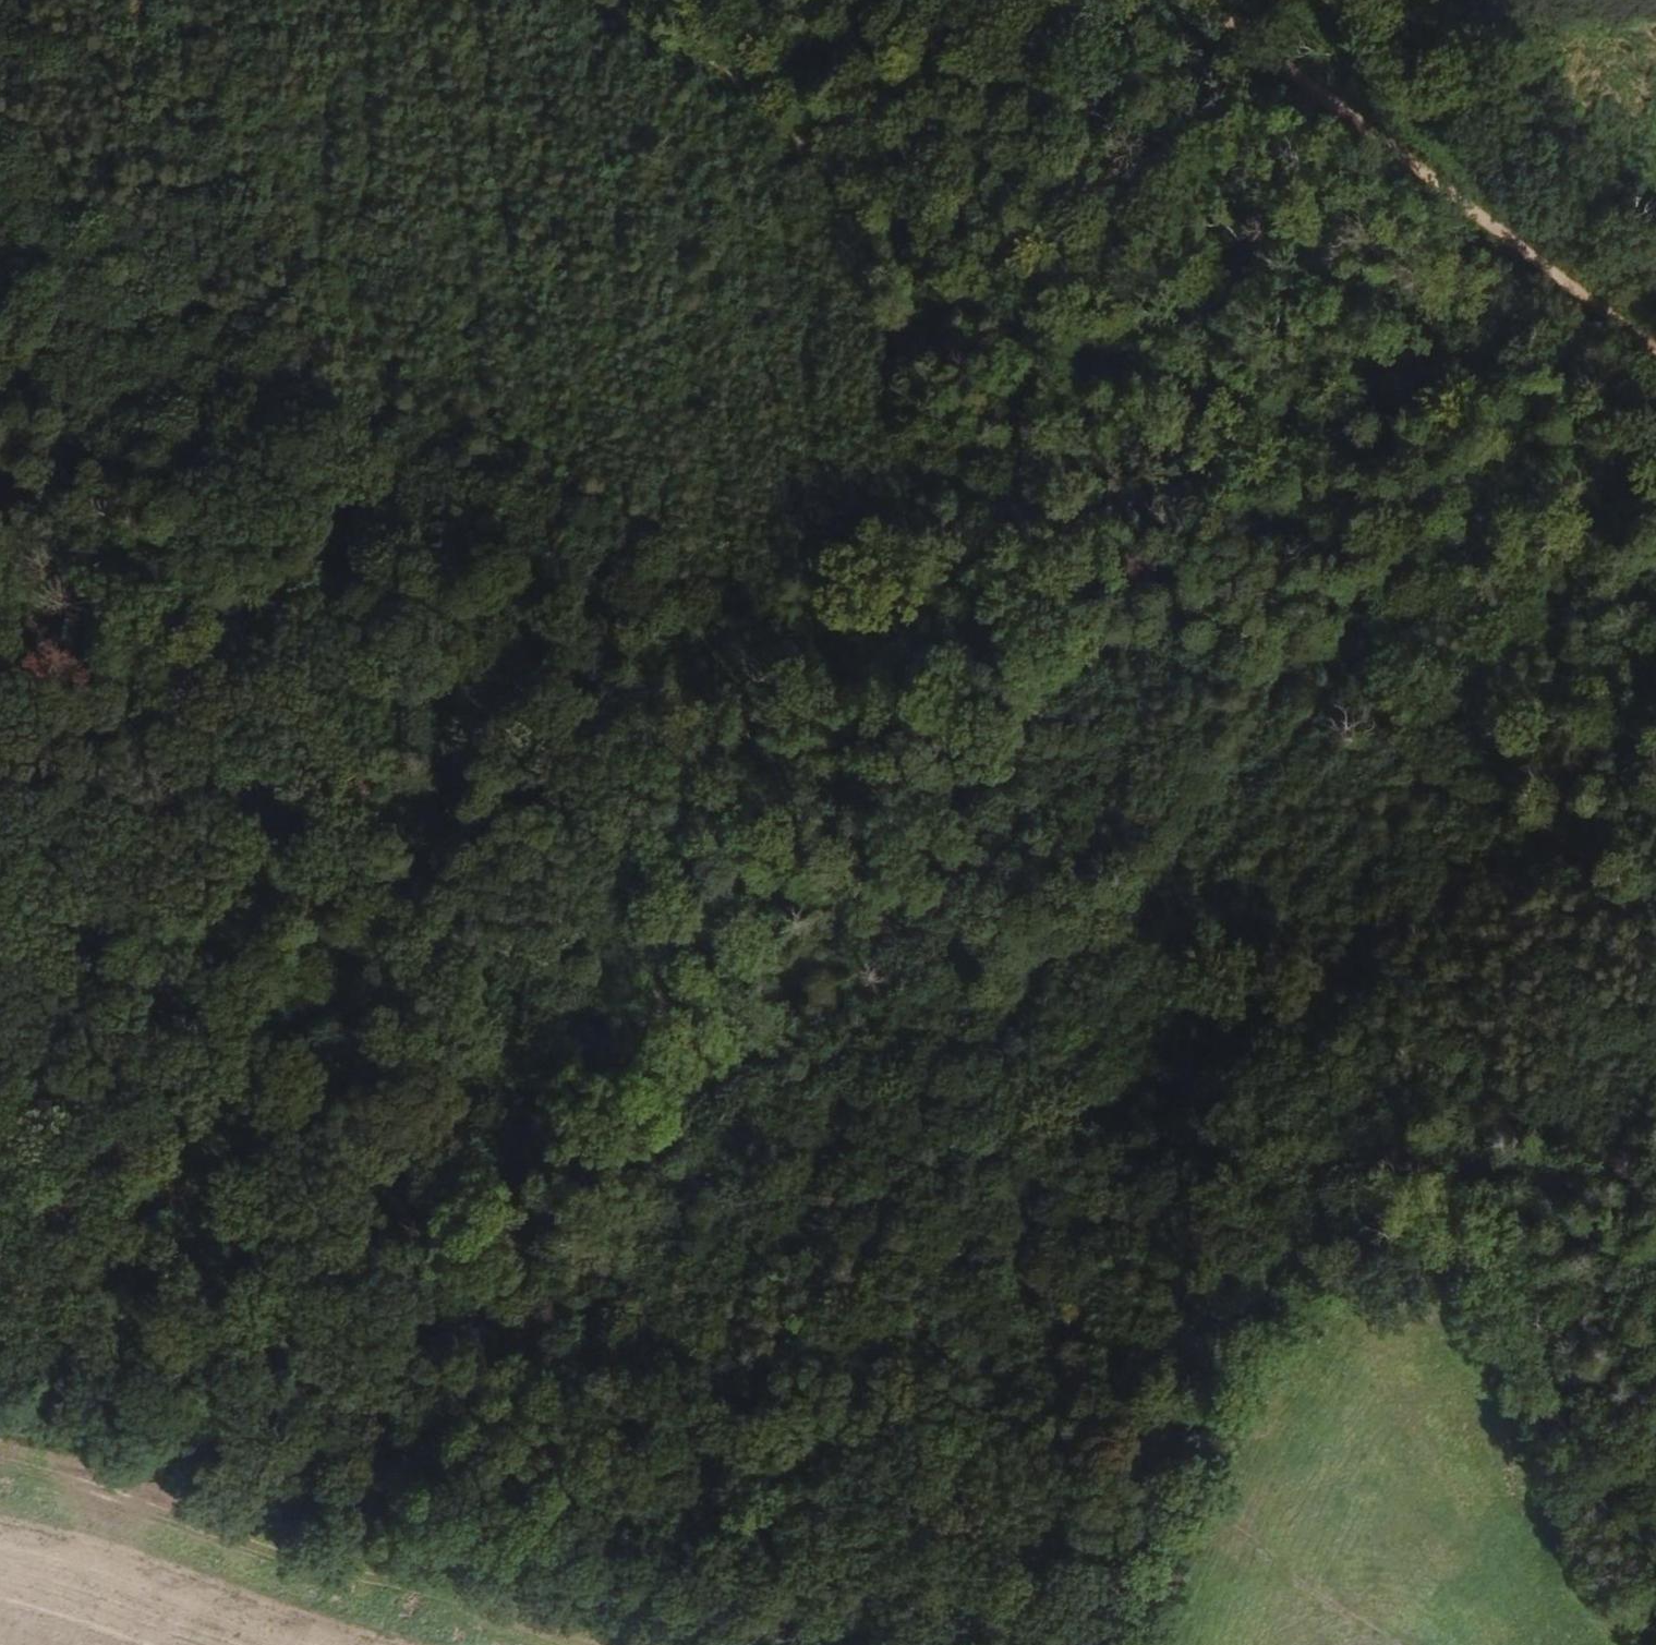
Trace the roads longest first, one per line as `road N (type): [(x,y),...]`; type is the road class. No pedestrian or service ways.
road 1 (track): [(1655,353),(1236,0)]

